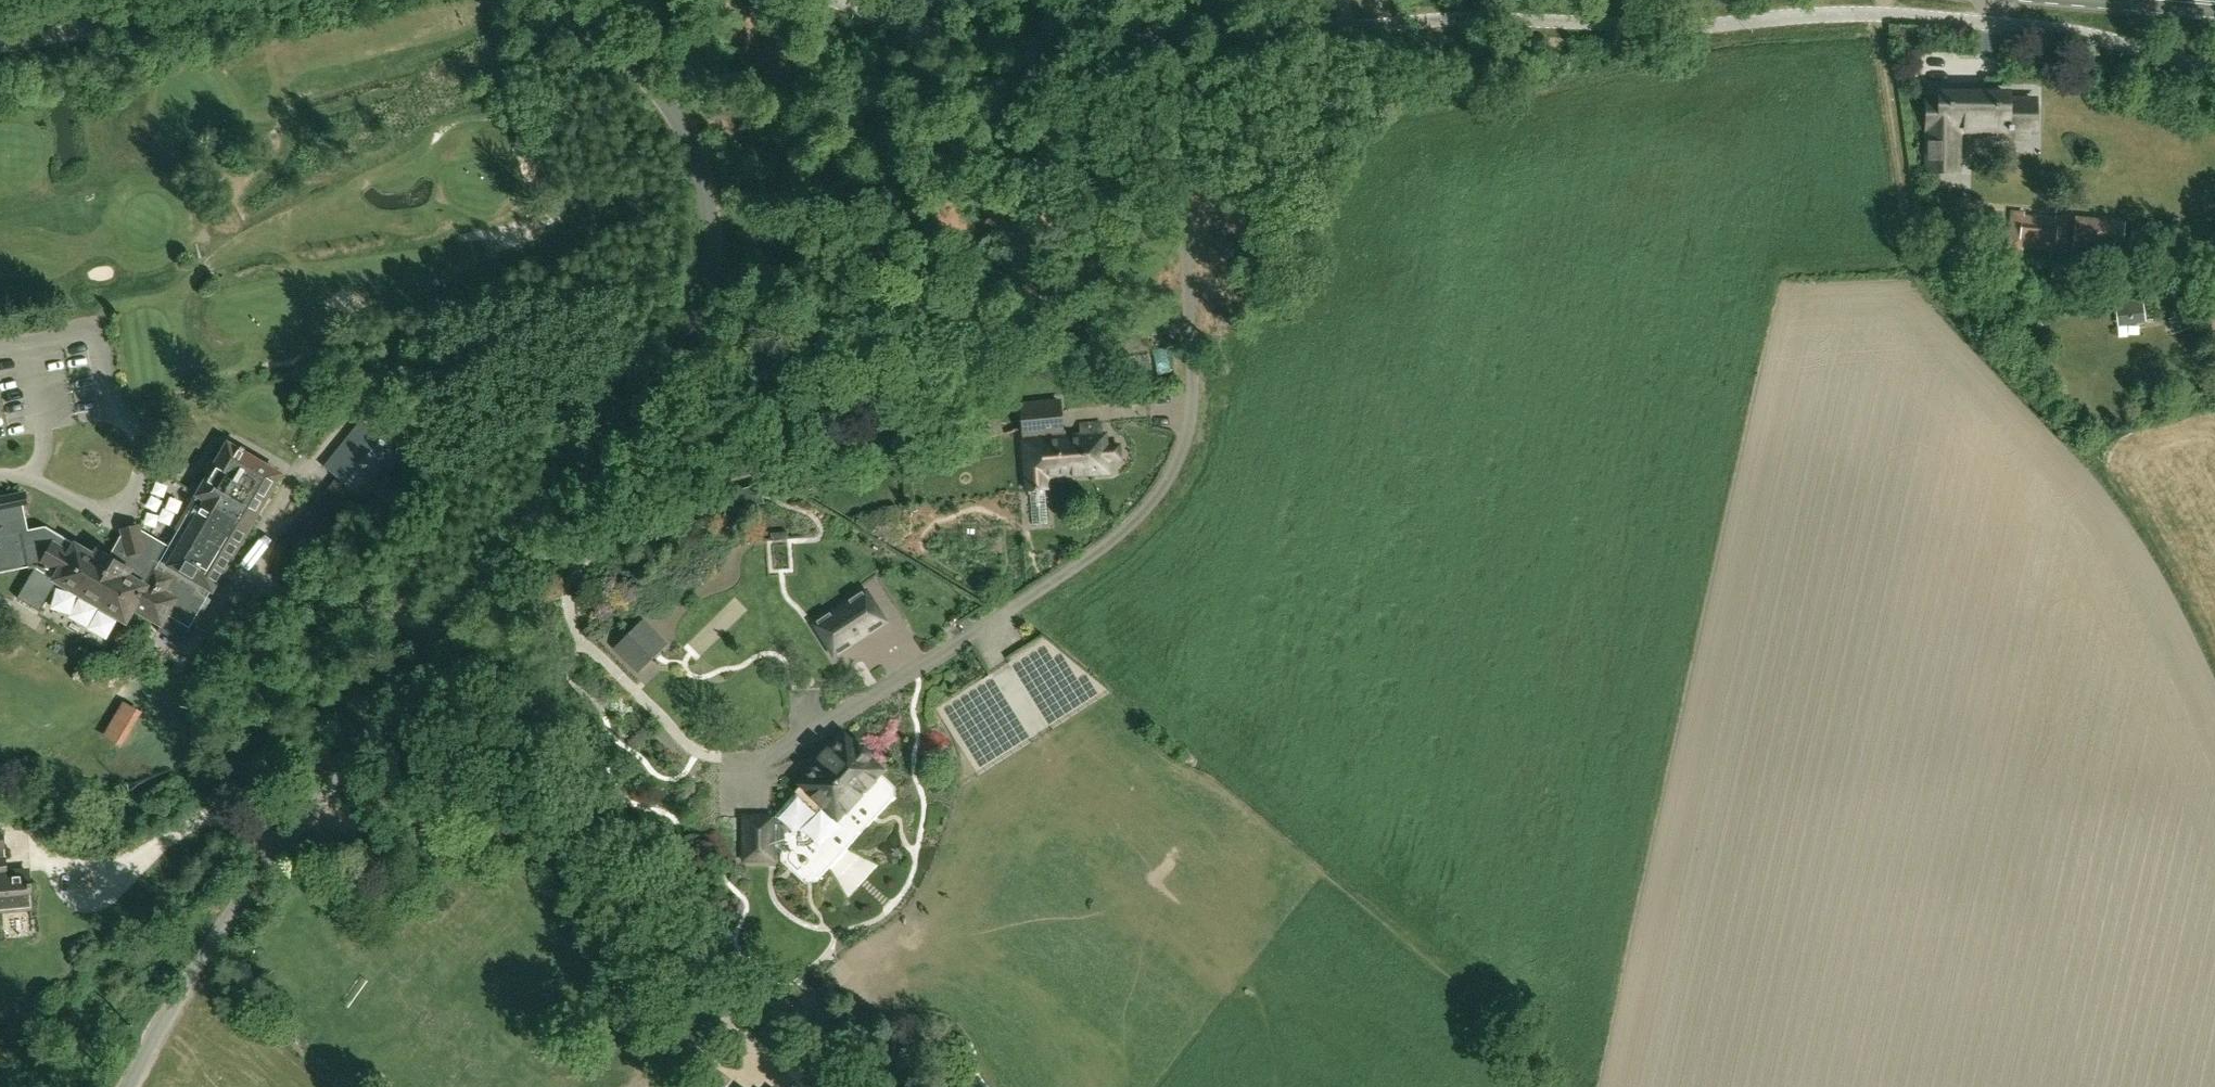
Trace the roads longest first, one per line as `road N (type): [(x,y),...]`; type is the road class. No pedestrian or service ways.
road 1 (unclassified): [(121,1086),(324,802),(688,344),(711,260),(709,194),(692,149),(651,89),(586,35),(560,0)]

